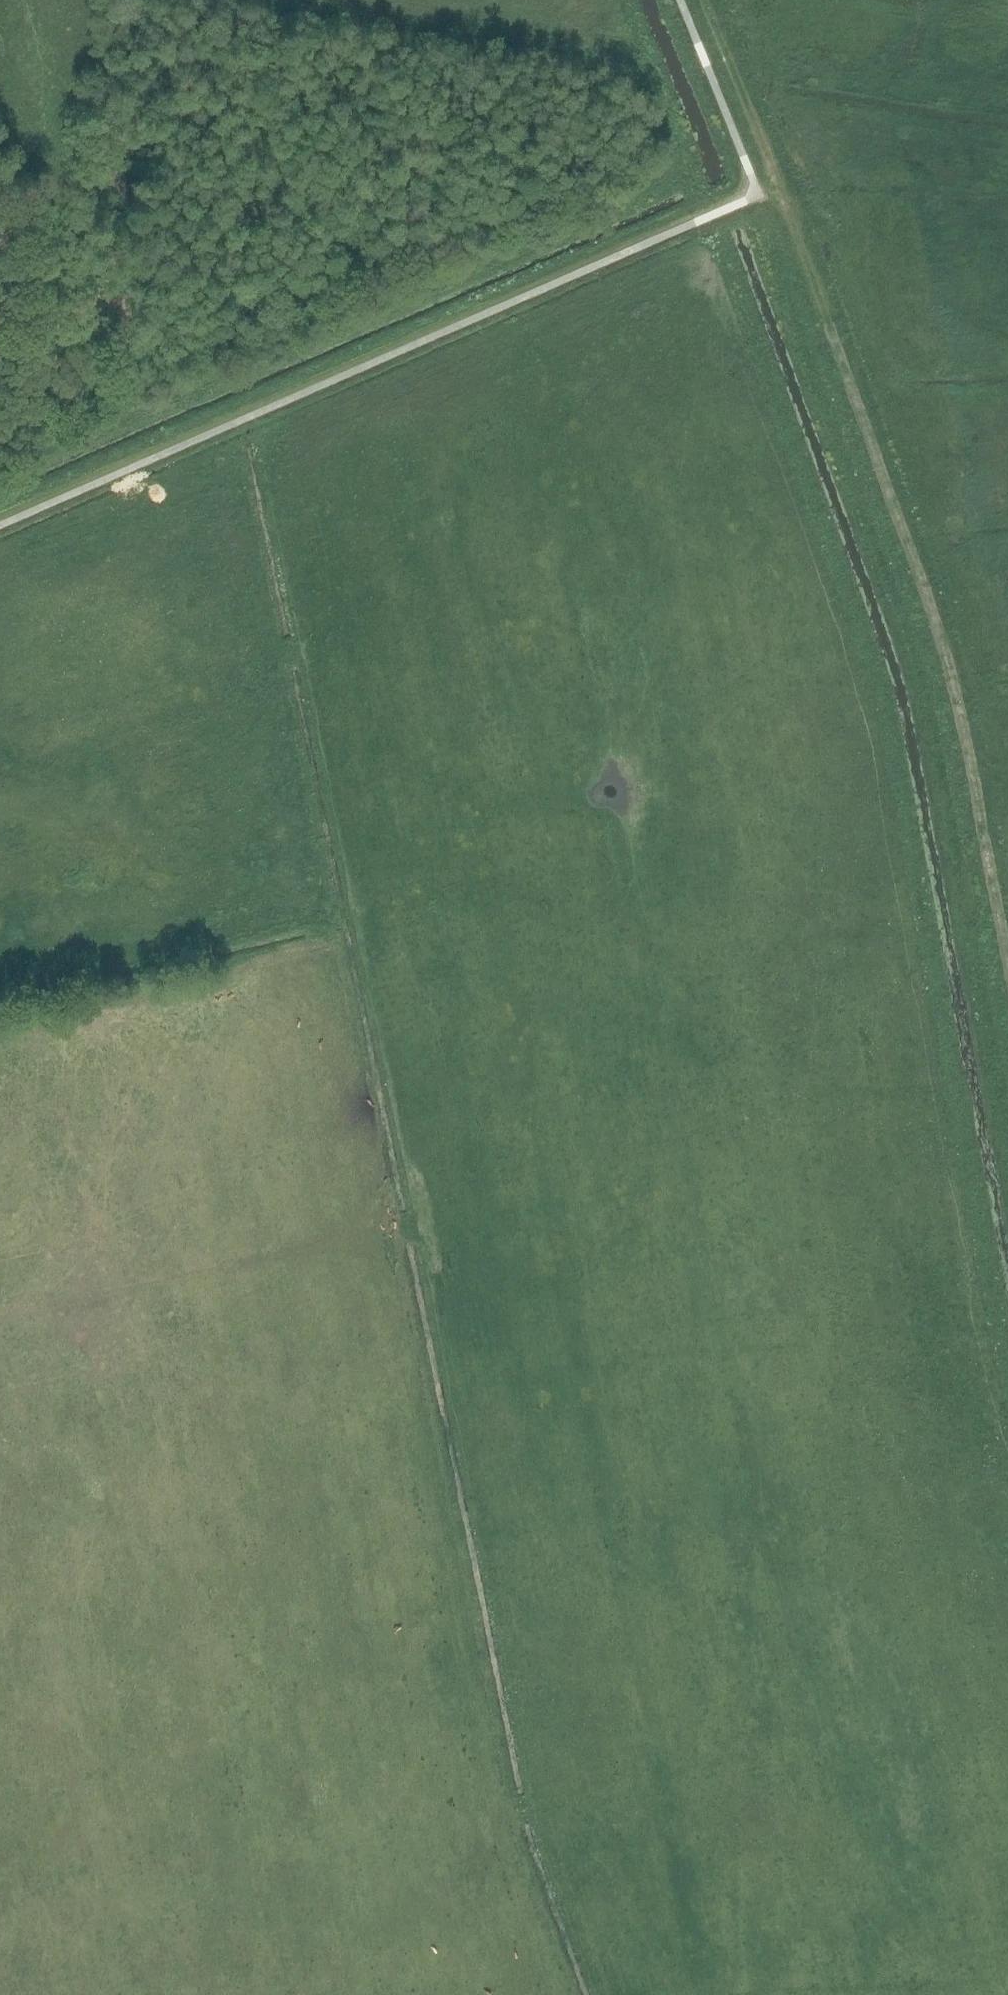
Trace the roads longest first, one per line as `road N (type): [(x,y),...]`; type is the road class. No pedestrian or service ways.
road 1 (track): [(1007,825),(983,687),(817,226),(787,192),(759,195)]

